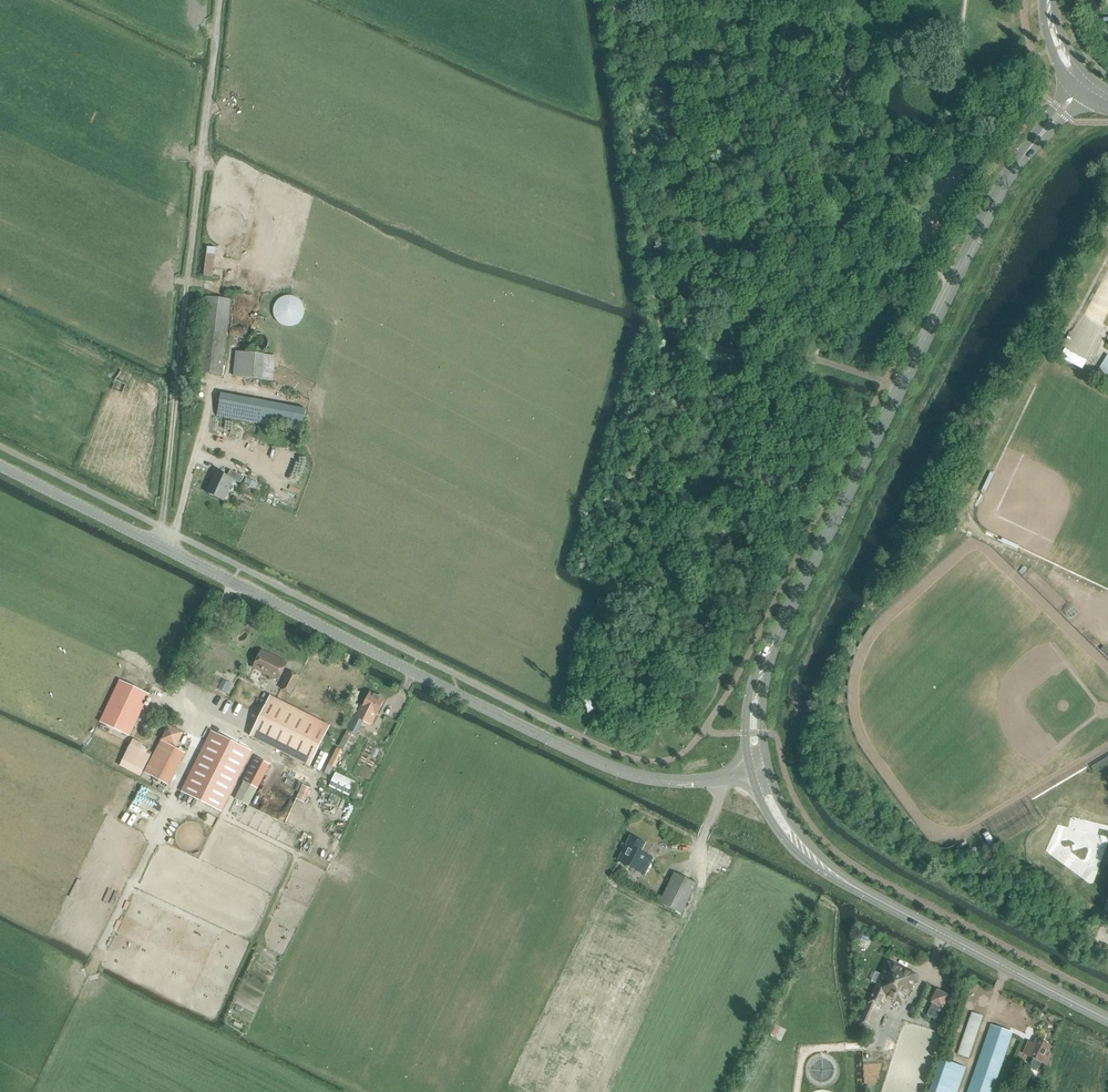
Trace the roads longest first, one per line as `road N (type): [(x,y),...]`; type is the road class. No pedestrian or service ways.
road 1 (tertiary): [(760,771),(690,783),(607,767),(0,467)]
road 2 (tertiary): [(760,771),(754,715),(775,641),(1019,163),(1084,83)]
road 3 (track): [(163,514),(218,0)]
road 4 (tertiary): [(1107,1019),(821,865),(786,828),(760,771)]
road 5 (track): [(797,1091),(810,1049),(865,1045),(889,1033),(946,936)]

